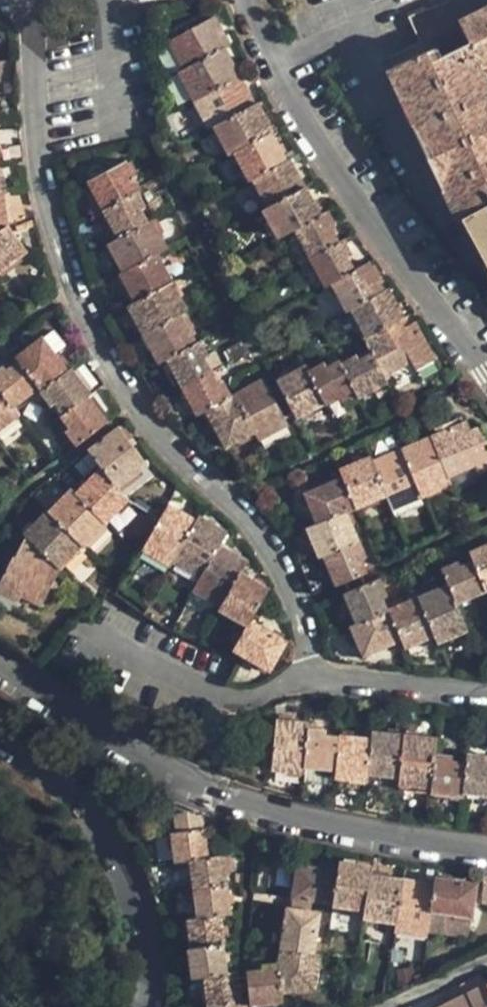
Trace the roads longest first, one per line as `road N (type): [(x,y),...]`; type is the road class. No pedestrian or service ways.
road 1 (residential): [(25,2),(38,175),(66,285),(152,436),(246,507),(324,686)]
road 2 (residential): [(0,668),(196,788),(311,836),(486,863)]
road 3 (residential): [(251,0),(293,97),(486,378)]
road 4 (residential): [(0,742),(94,811),(141,882),(164,952),(152,1006)]
road 5 (residential): [(324,686),(236,696),(92,614)]
road 6 (residential): [(486,696),(324,686)]
road 7 (residential): [(106,6),(112,127)]

